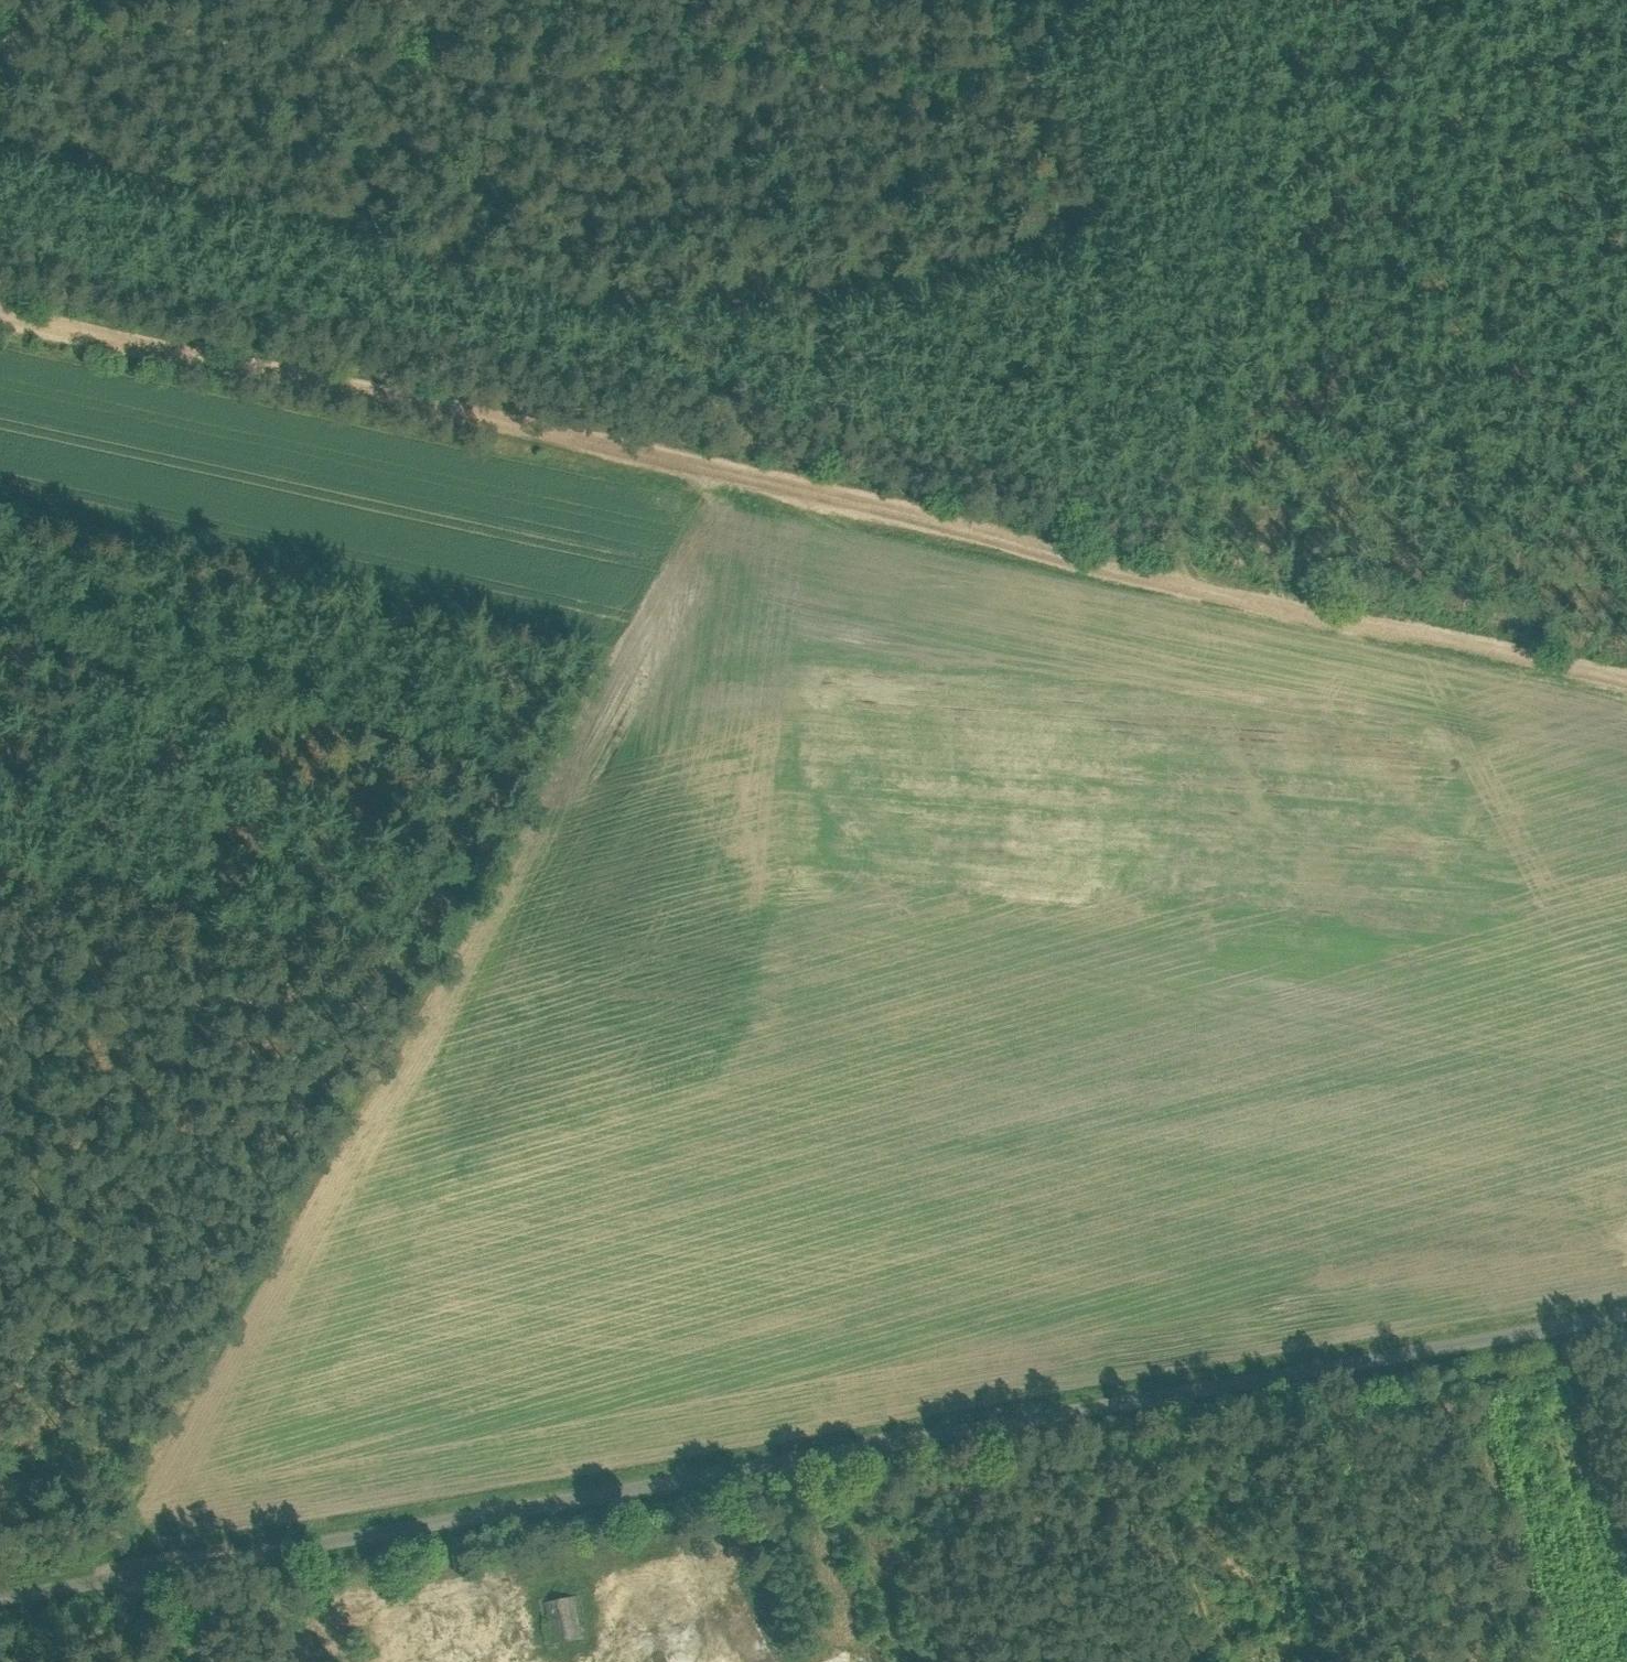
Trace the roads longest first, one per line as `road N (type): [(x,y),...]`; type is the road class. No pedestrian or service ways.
road 1 (track): [(1626,683),(0,317)]
road 2 (unclassified): [(1626,1304),(0,1597)]

